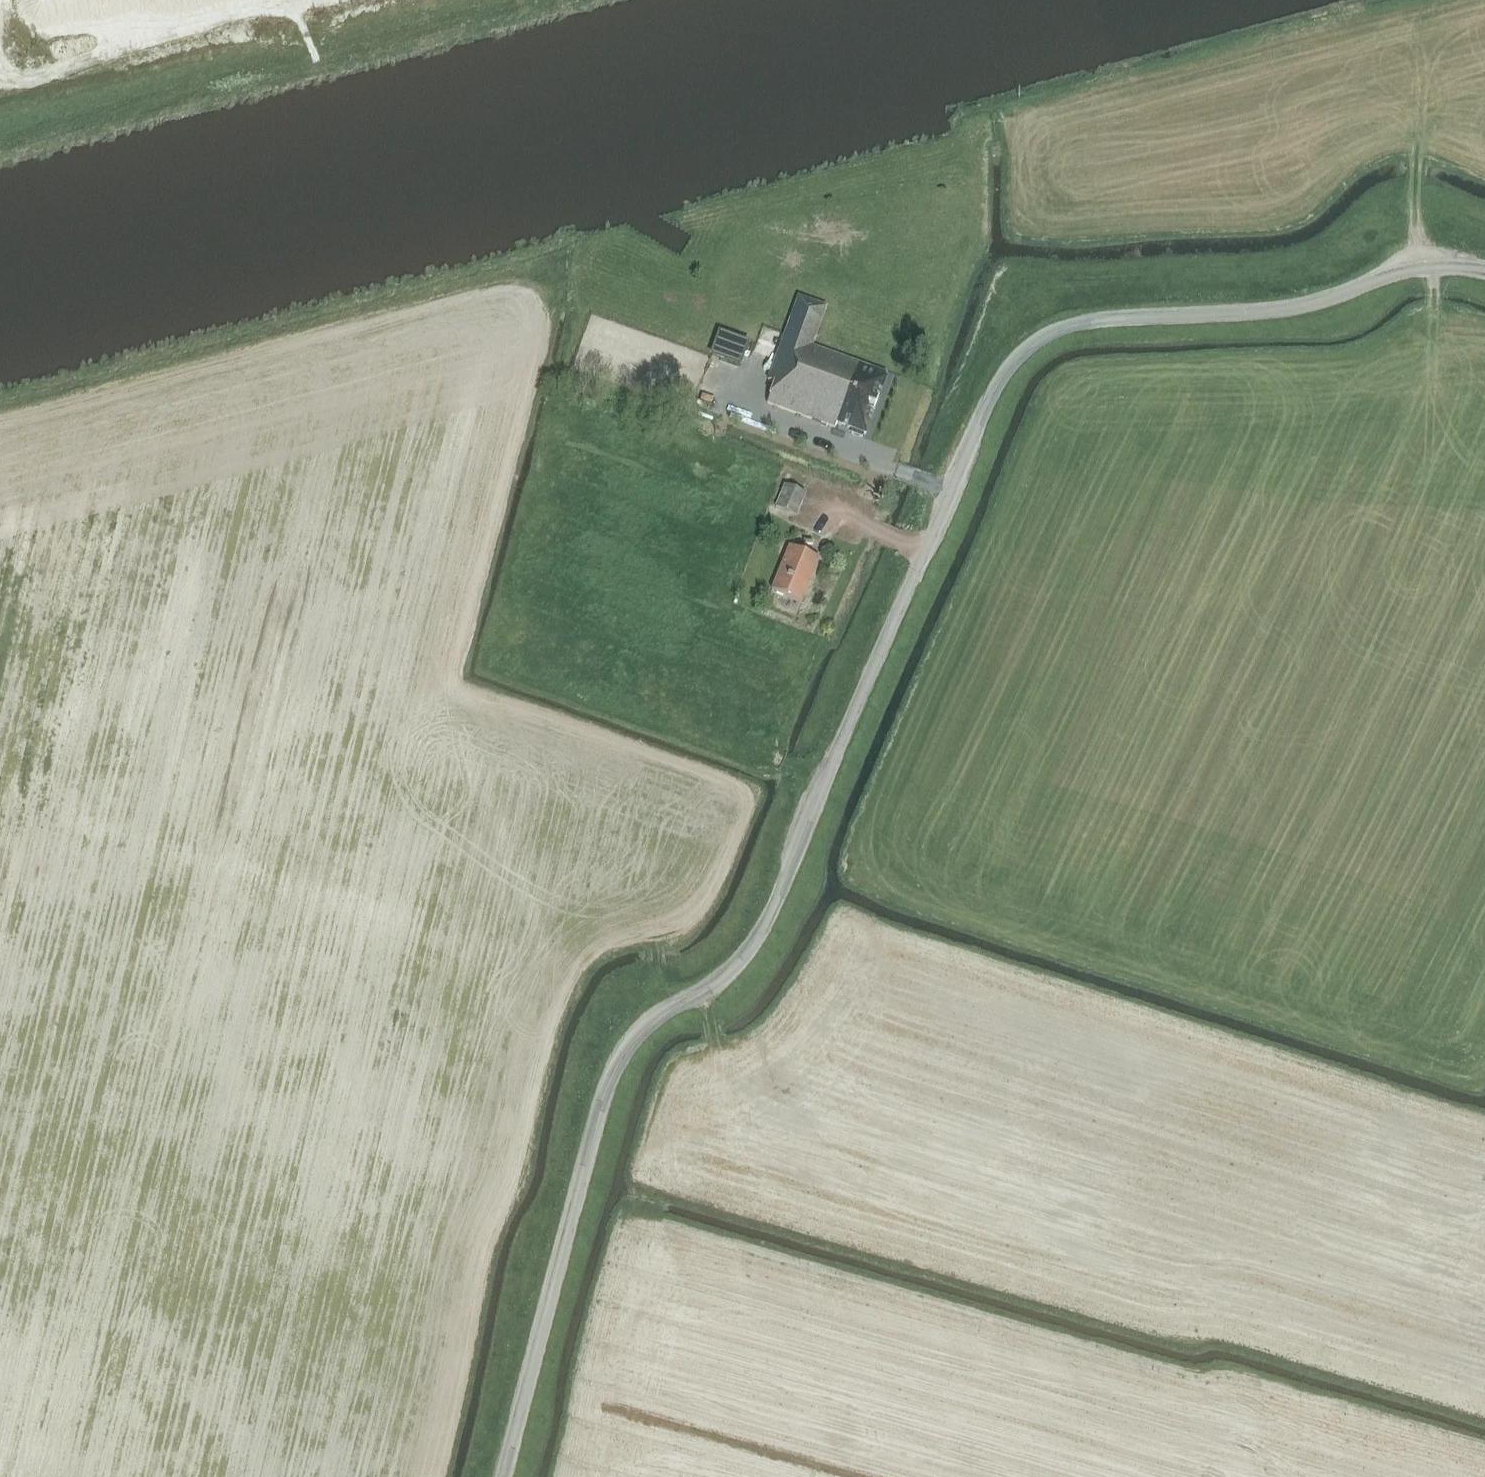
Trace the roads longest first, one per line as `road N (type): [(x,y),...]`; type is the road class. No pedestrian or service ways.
road 1 (unclassified): [(503,1476),(611,1075),(651,1021),(736,968),(761,933),(1010,363),(1044,335),(1091,321),(1283,310),(1401,270),(1484,270)]

